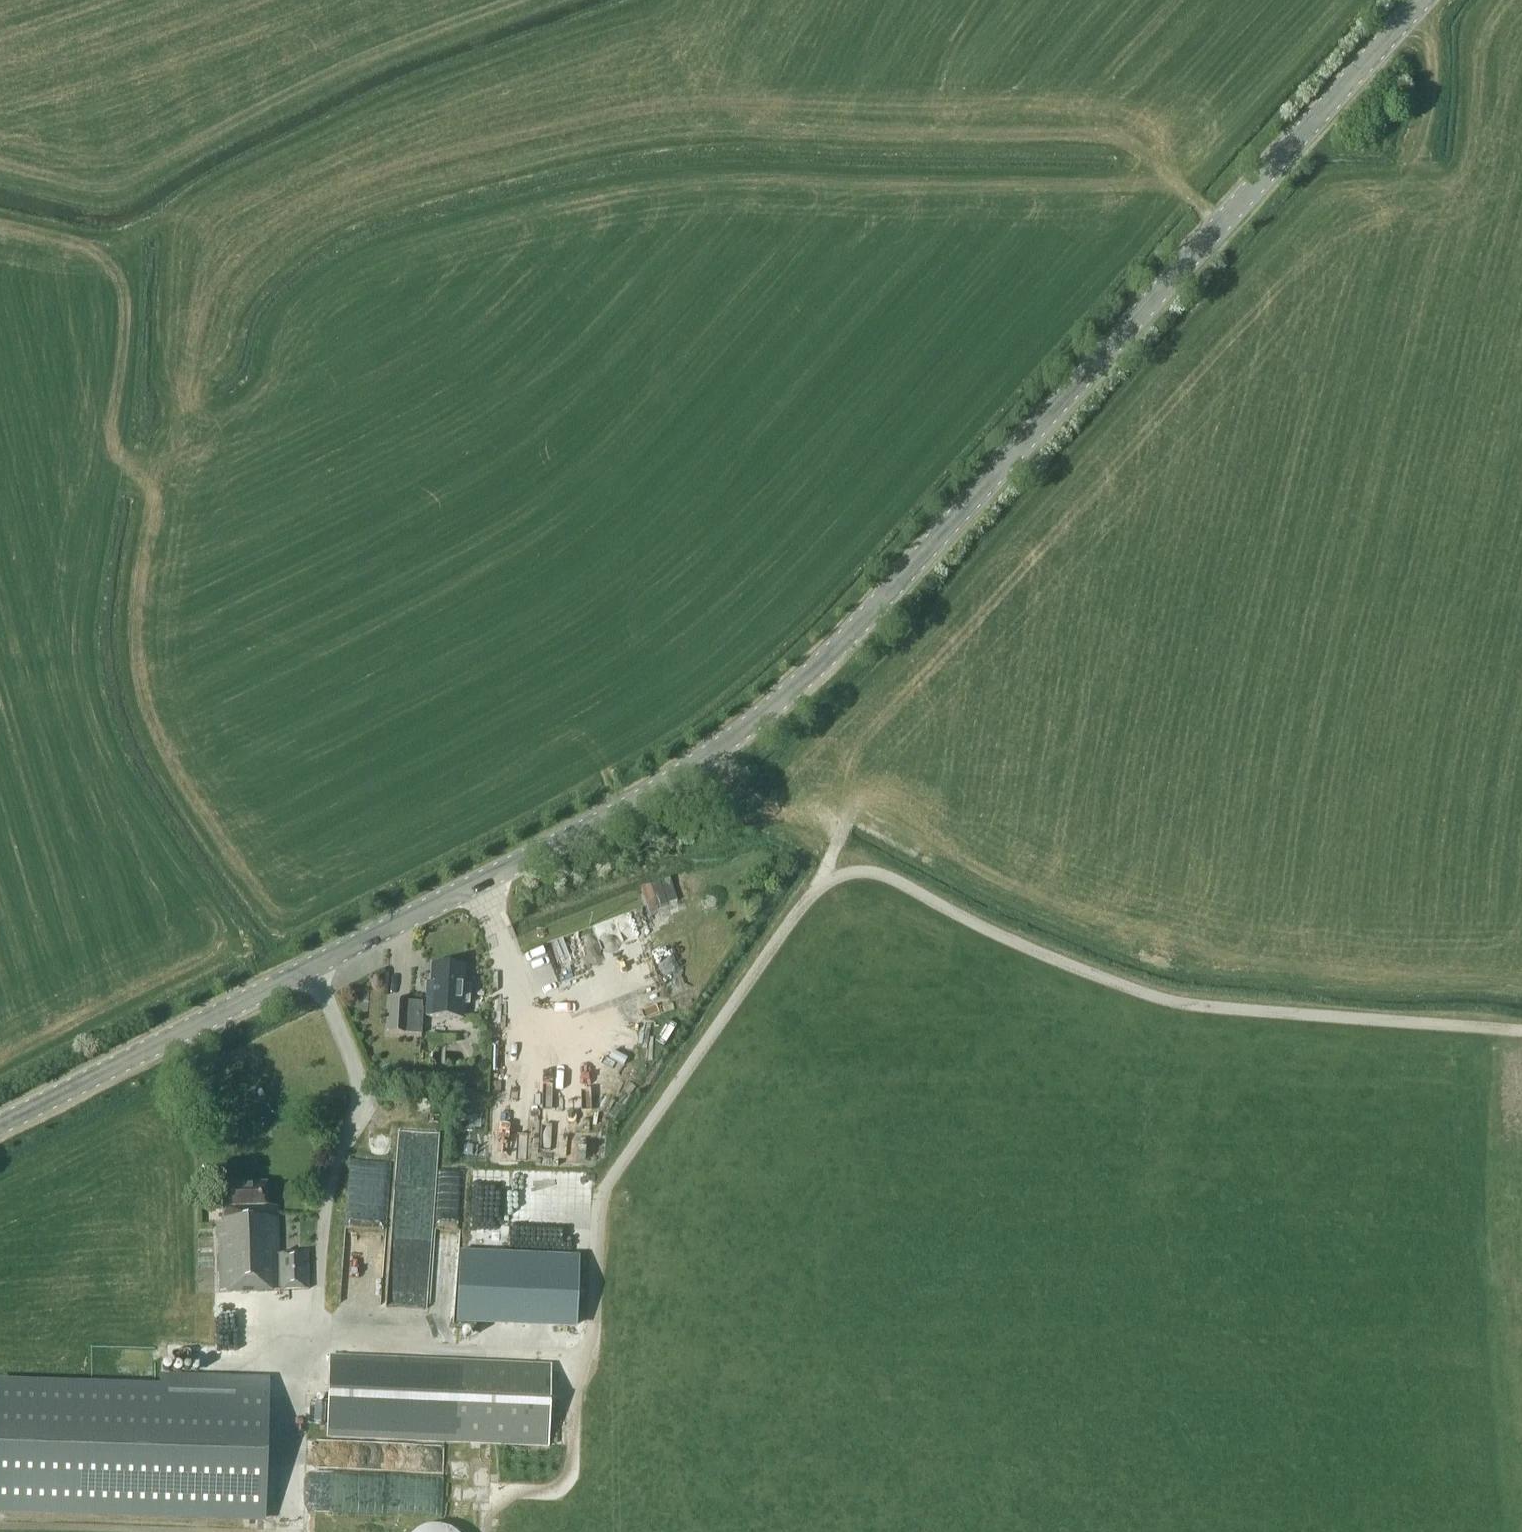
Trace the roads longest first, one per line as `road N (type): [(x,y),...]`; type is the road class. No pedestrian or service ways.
road 1 (tertiary): [(0,1124),(607,817),(743,735),(895,591),(1429,0)]

